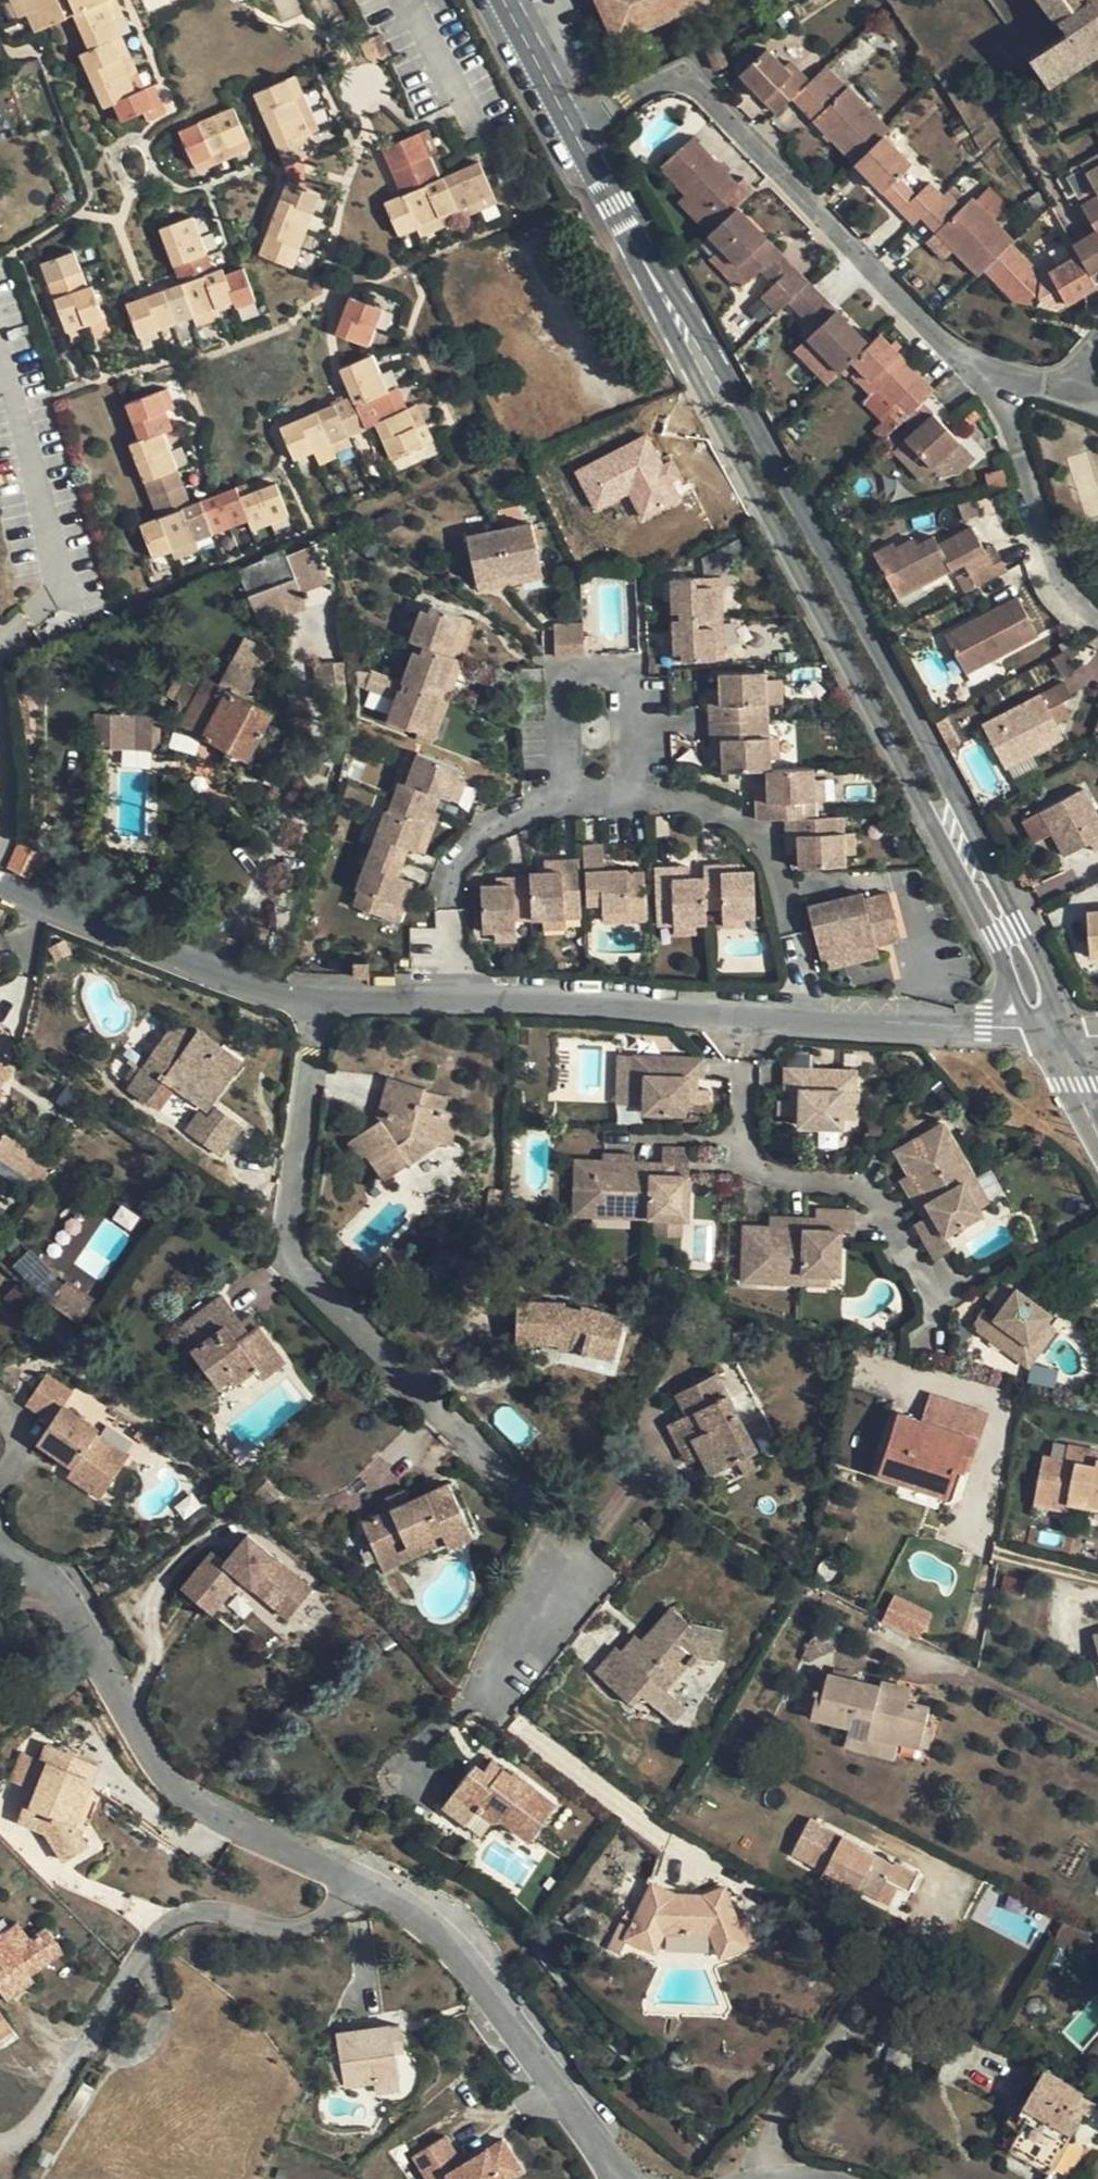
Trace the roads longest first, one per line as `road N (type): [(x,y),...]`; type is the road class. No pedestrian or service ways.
road 1 (residential): [(631,2178),(456,1947),(413,1910),(200,1809),(148,1760),(74,1608),(0,1552)]
road 2 (residential): [(325,995),(290,1239),(302,1270),(558,1531),(556,1584),(484,1691)]
road 3 (residential): [(1052,1033),(1018,928),(974,833),(809,529),(680,329)]
road 4 (residential): [(680,329),(993,945),(1052,1033)]
road 5 (residential): [(325,995),(1052,1033)]
road 6 (residential): [(506,0),(680,329)]
road 7 (residential): [(0,883),(252,982),(325,995)]

